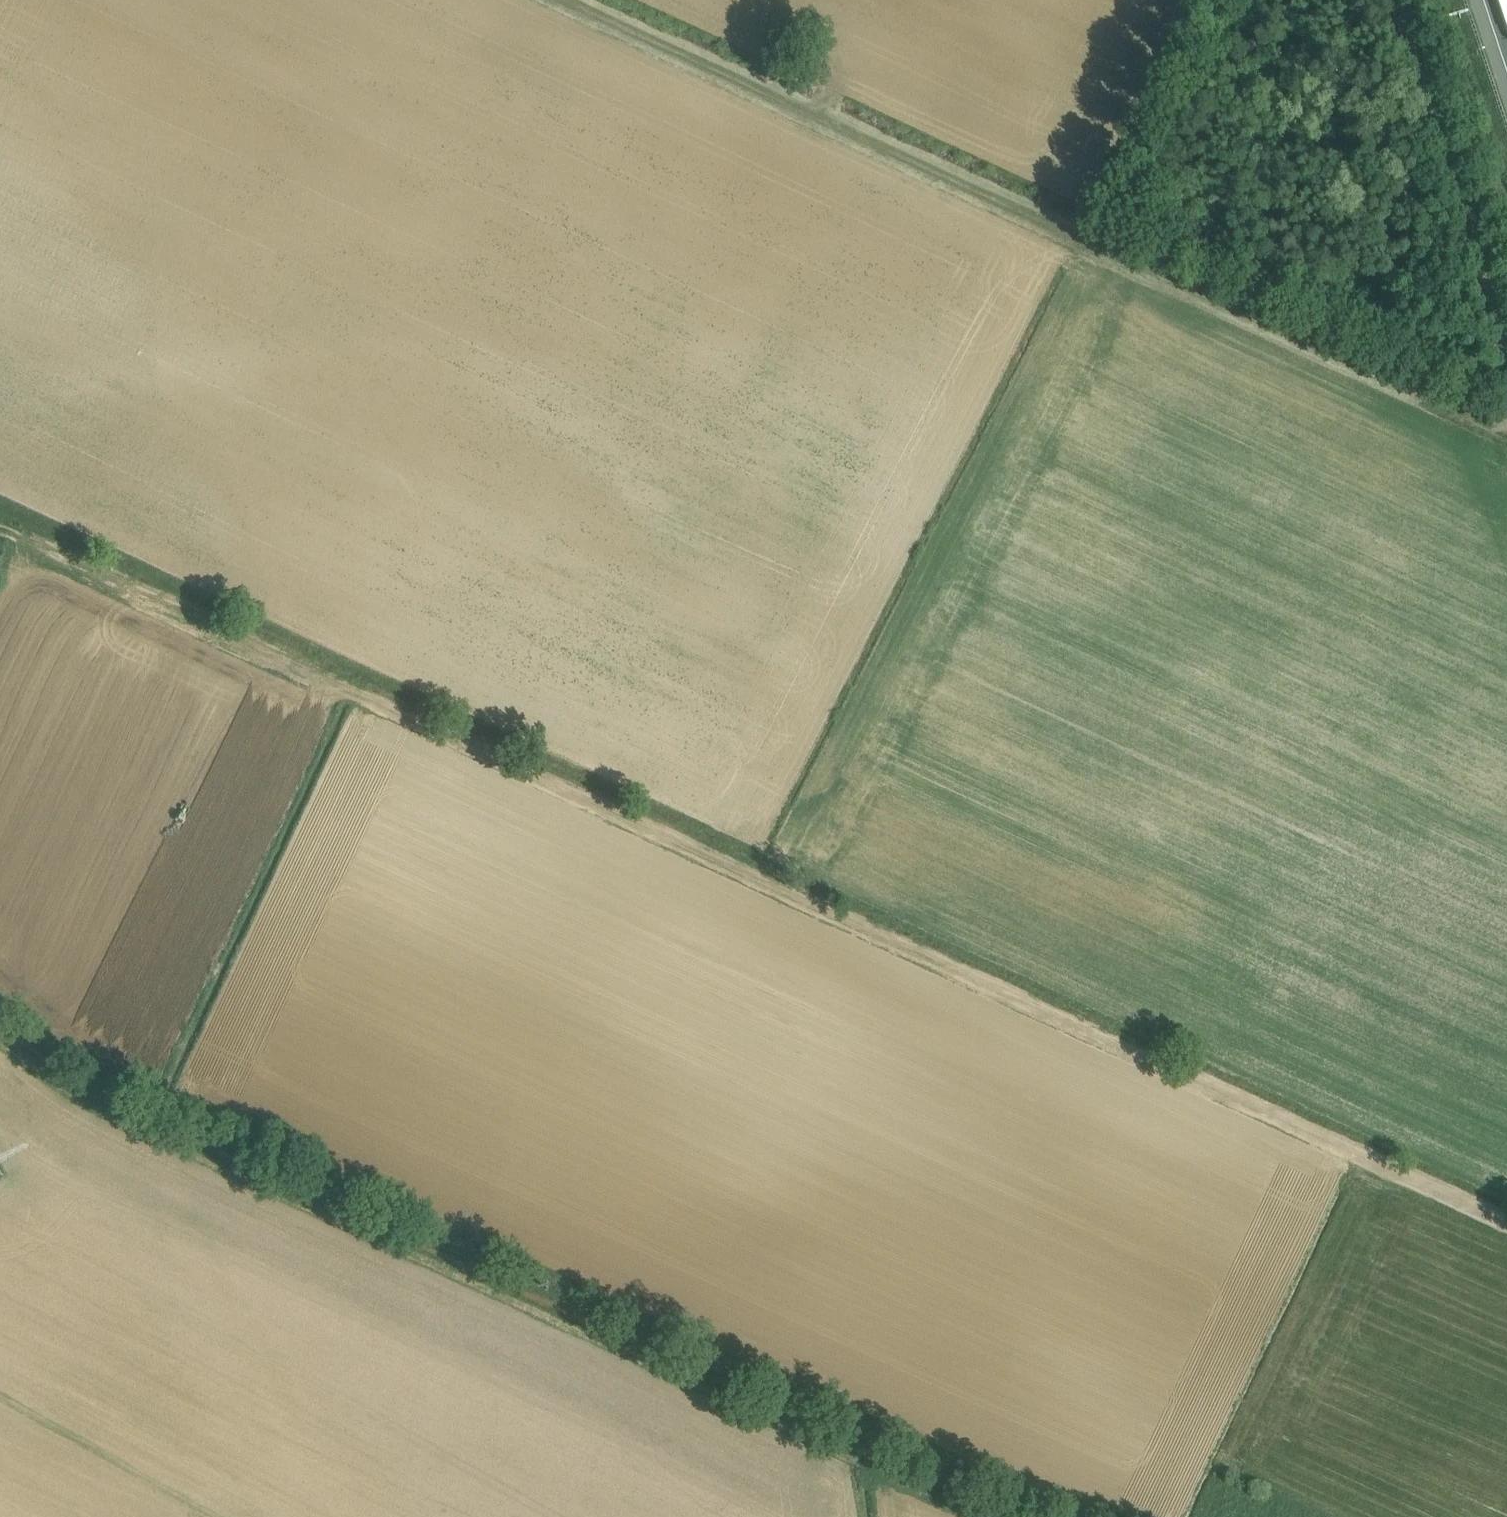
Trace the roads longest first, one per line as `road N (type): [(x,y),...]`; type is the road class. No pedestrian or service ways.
road 1 (track): [(26,526),(1506,1216)]
road 2 (track): [(1072,235),(565,0)]
road 3 (unclassified): [(1506,343),(1399,0)]

